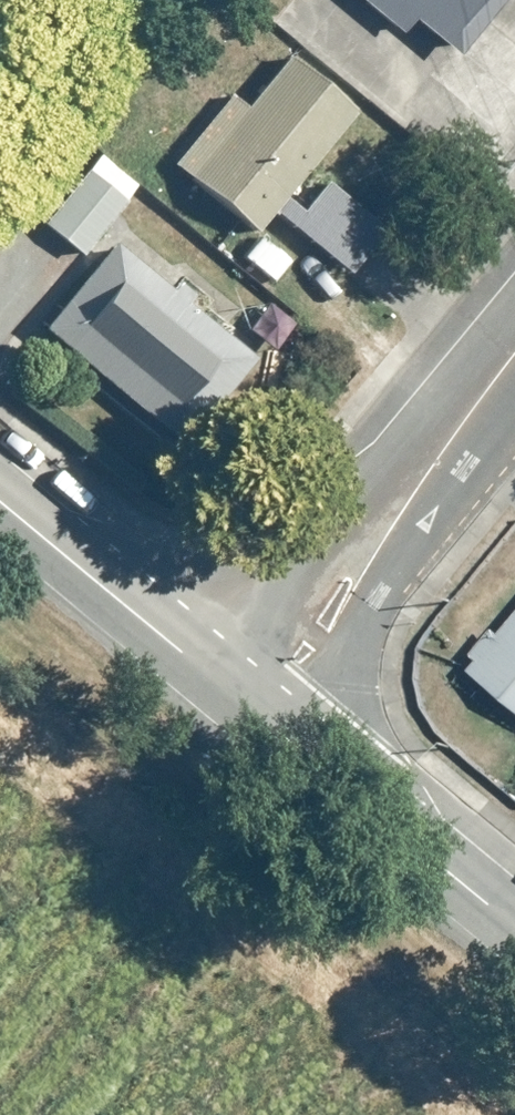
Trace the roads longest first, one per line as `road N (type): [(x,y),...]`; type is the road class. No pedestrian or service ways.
road 1 (tertiary): [(241,704),(282,662),(514,356)]
road 2 (tertiary): [(241,704),(514,931)]
road 3 (tertiary): [(0,505),(241,704)]

